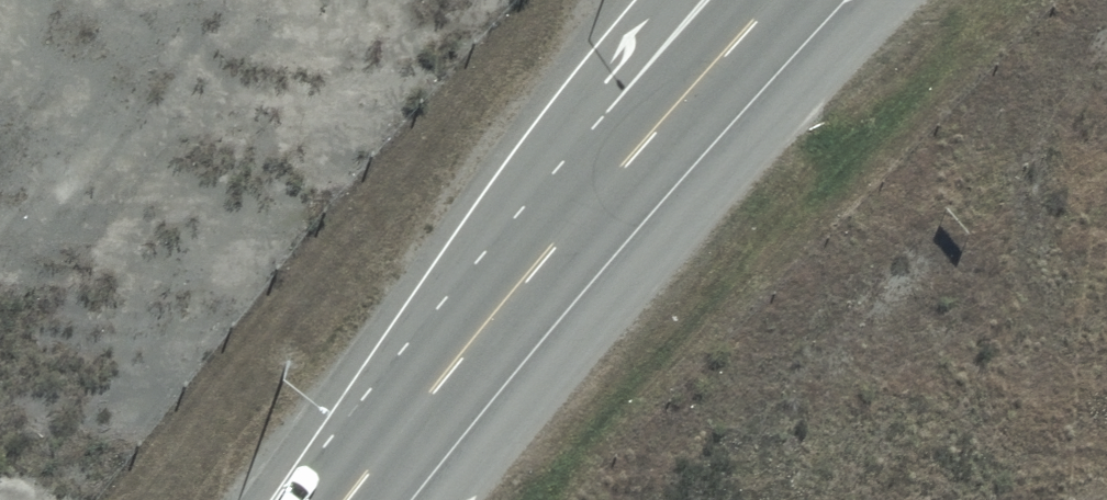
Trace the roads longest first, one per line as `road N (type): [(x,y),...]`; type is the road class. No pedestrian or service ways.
road 1 (secondary): [(478,325),(773,0)]
road 2 (secondary): [(478,325),(628,50),(672,0)]
road 3 (secondary): [(341,499),(478,325)]

